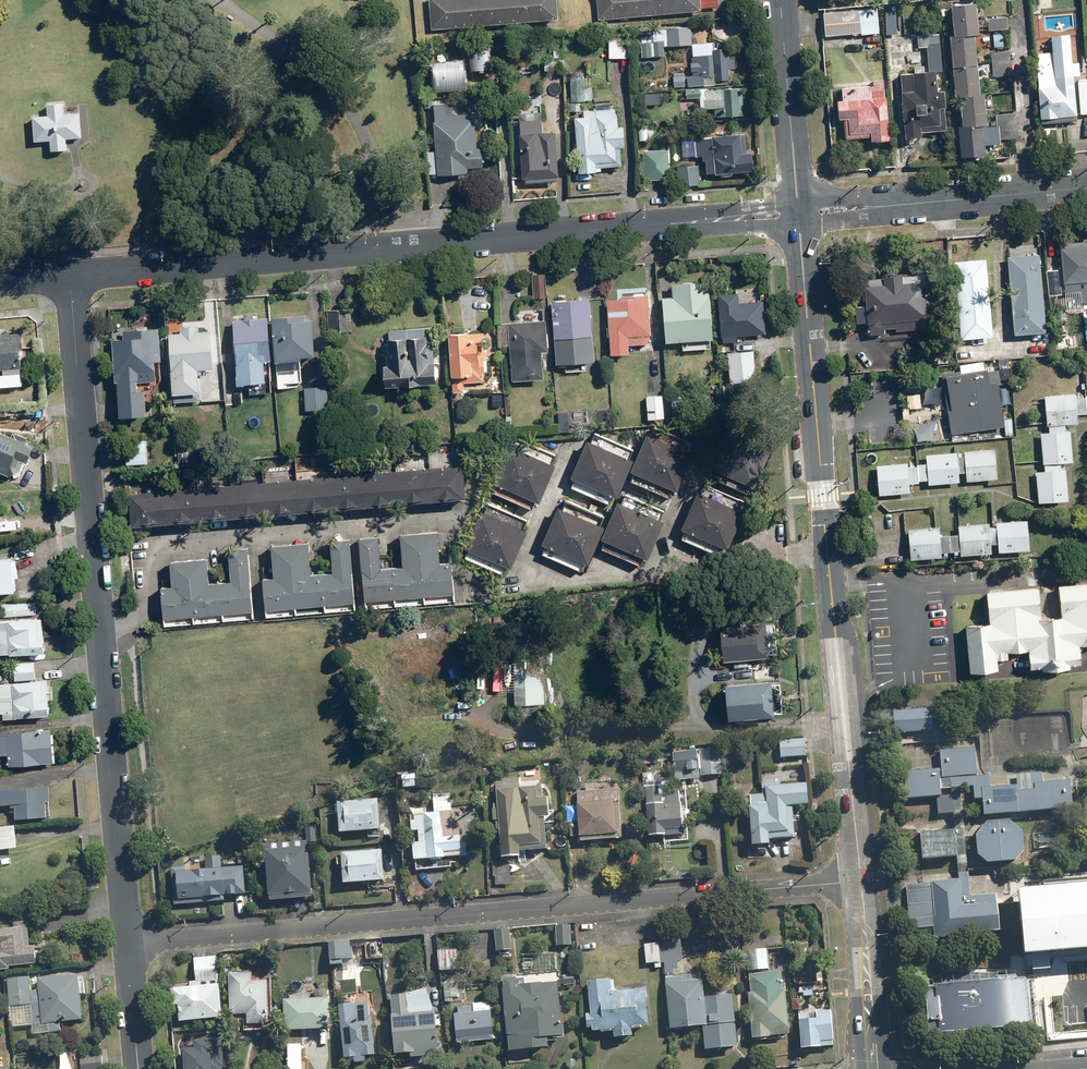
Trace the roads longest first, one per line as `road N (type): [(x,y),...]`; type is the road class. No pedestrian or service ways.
road 1 (residential): [(131,941),(862,881)]
road 2 (residential): [(71,274),(799,213)]
road 3 (tertiary): [(799,213),(862,881)]
road 4 (residential): [(131,941),(71,274)]
road 5 (residential): [(799,213),(1086,187)]
road 6 (tertiary): [(779,0),(799,213)]
road 7 (tertiary): [(862,881),(869,1068)]
road 8 (residential): [(141,1068),(131,941)]

